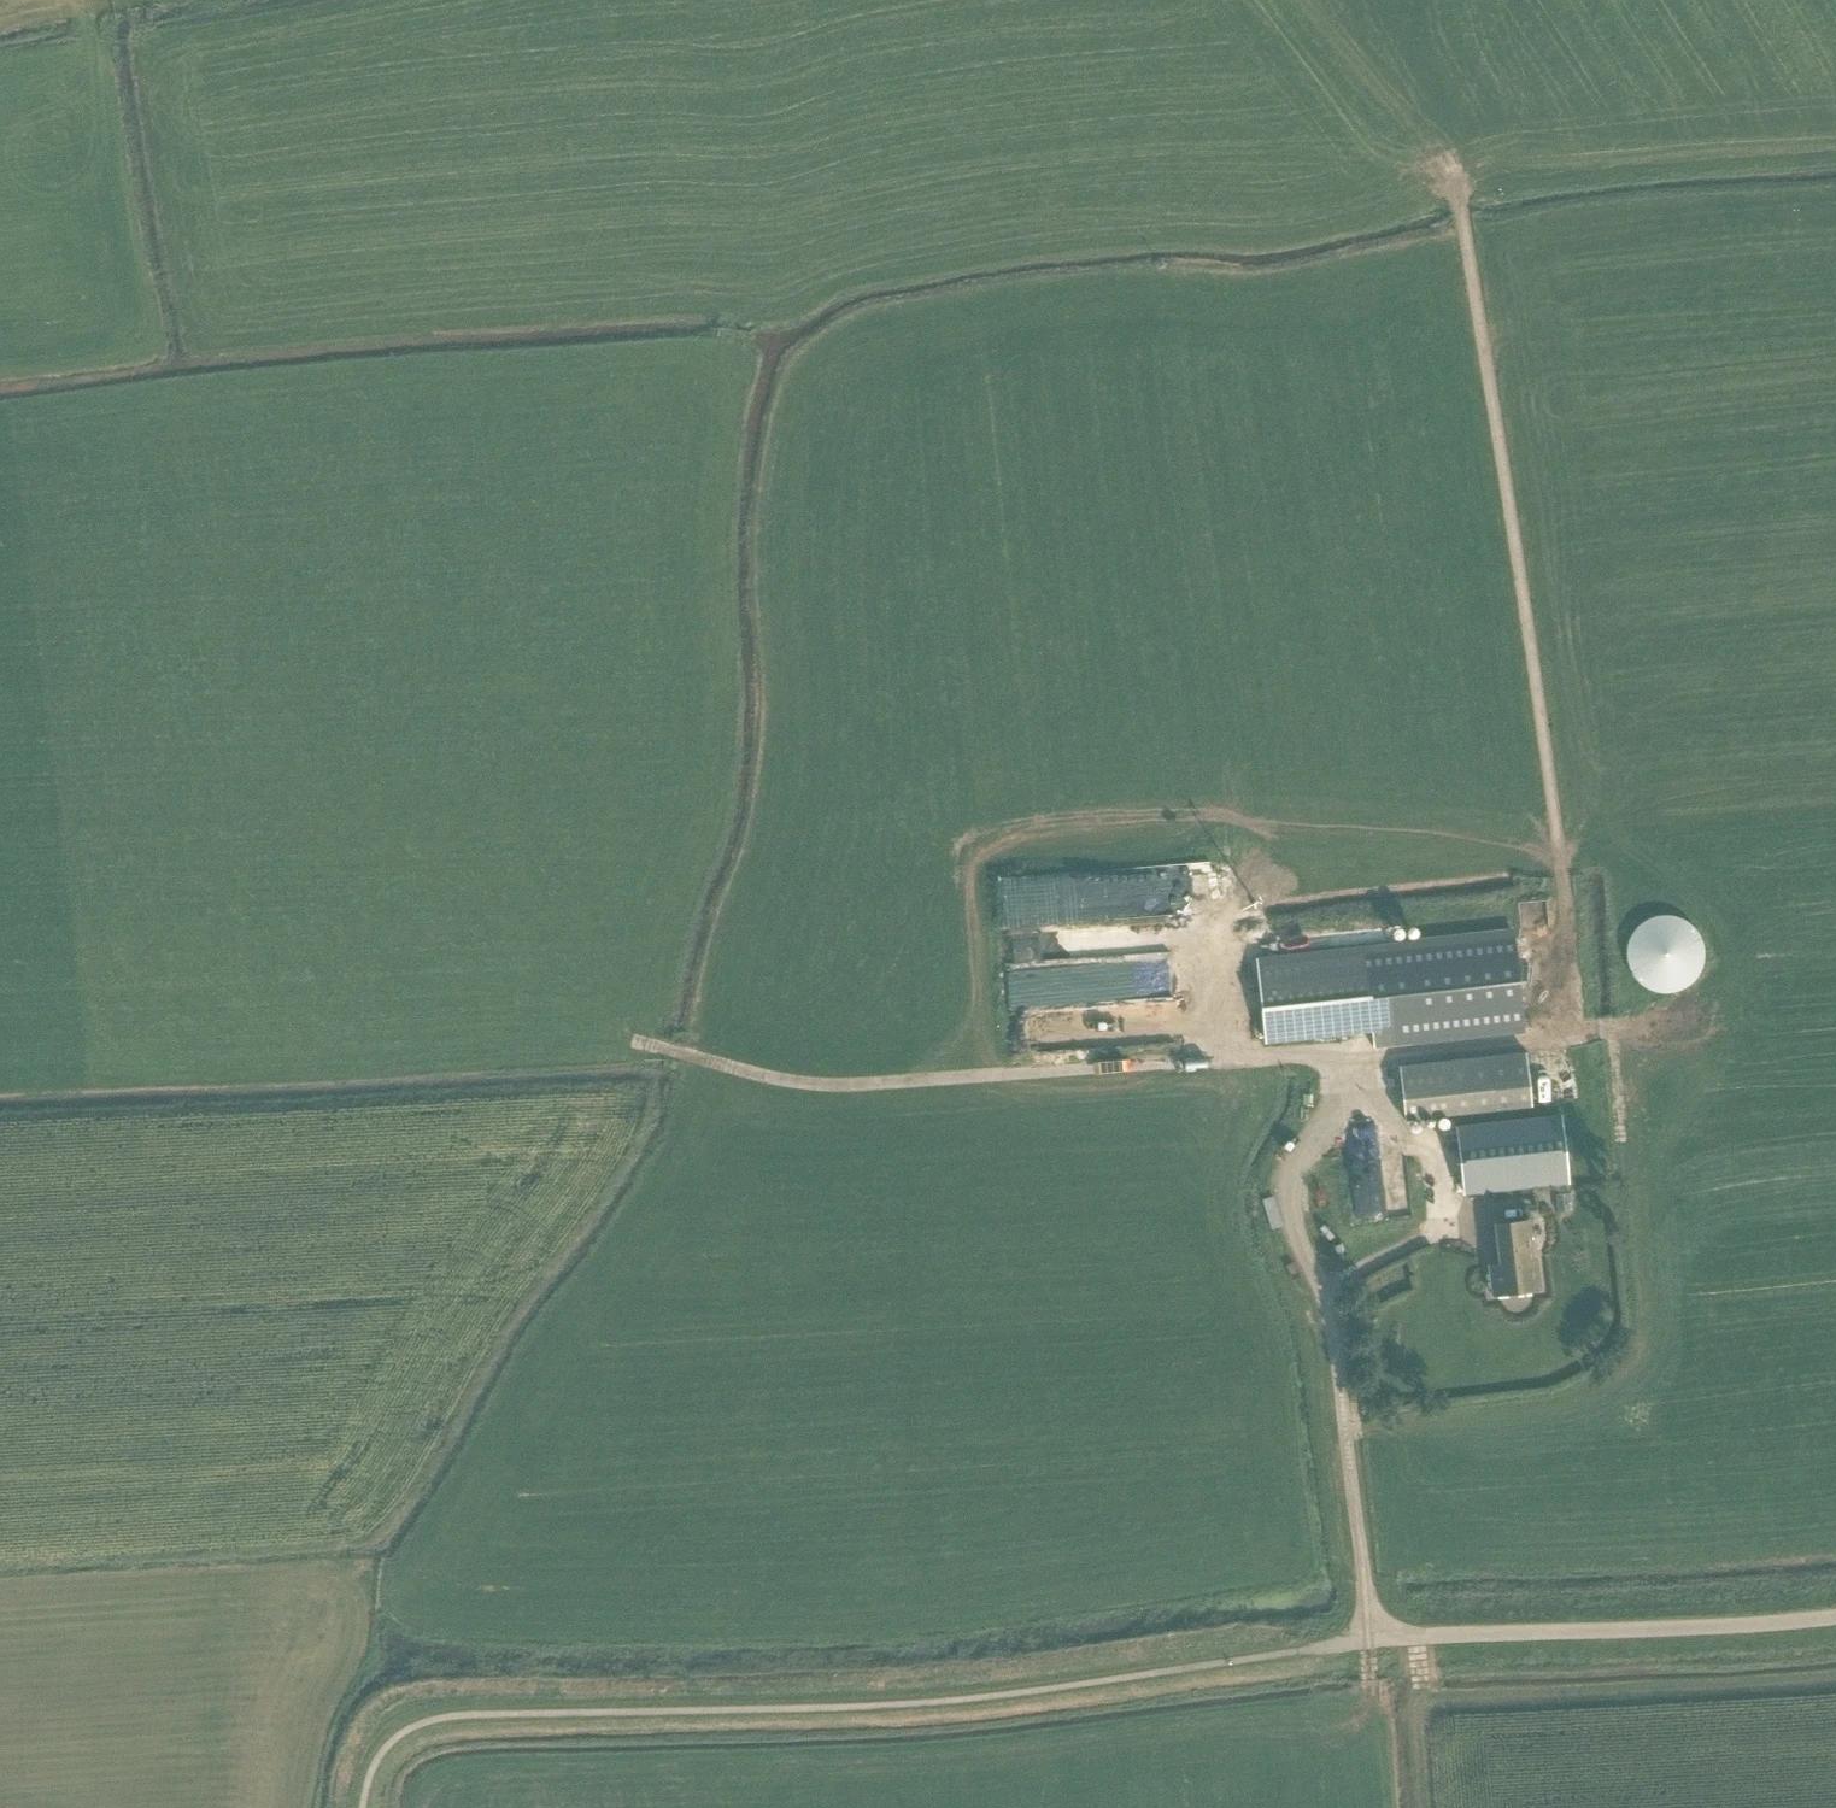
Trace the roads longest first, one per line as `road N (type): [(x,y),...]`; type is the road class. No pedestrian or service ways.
road 1 (track): [(1335,1061),(1583,1030),(1454,182)]
road 2 (track): [(1335,1061),(836,1085),(639,1043)]
road 3 (unclassified): [(1835,1616),(1373,1638),(1303,1649)]

